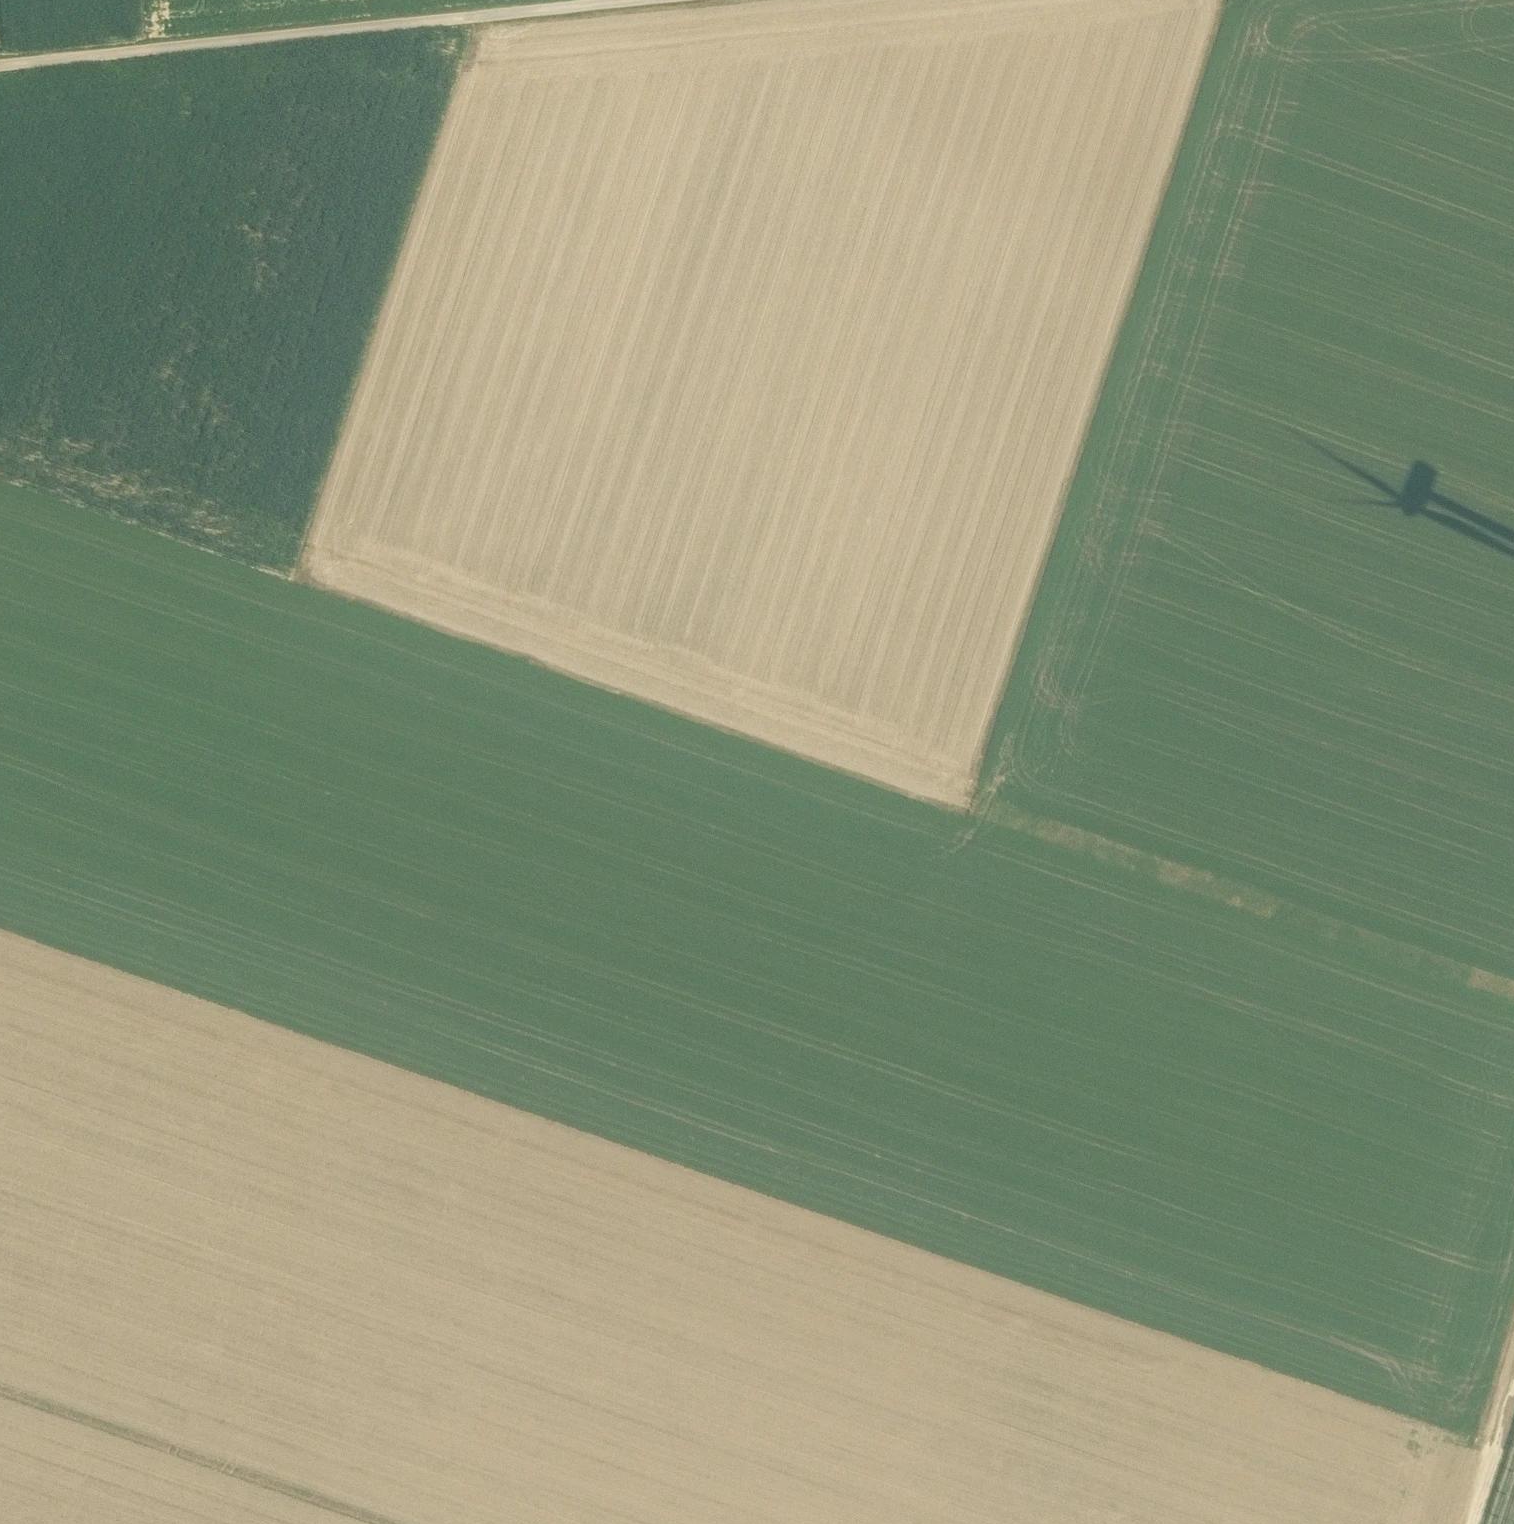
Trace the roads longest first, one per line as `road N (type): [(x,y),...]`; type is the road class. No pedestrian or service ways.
road 1 (track): [(1513,1006),(0,477)]
road 2 (track): [(636,0),(0,65)]
road 3 (track): [(1513,1388),(1474,1523)]

